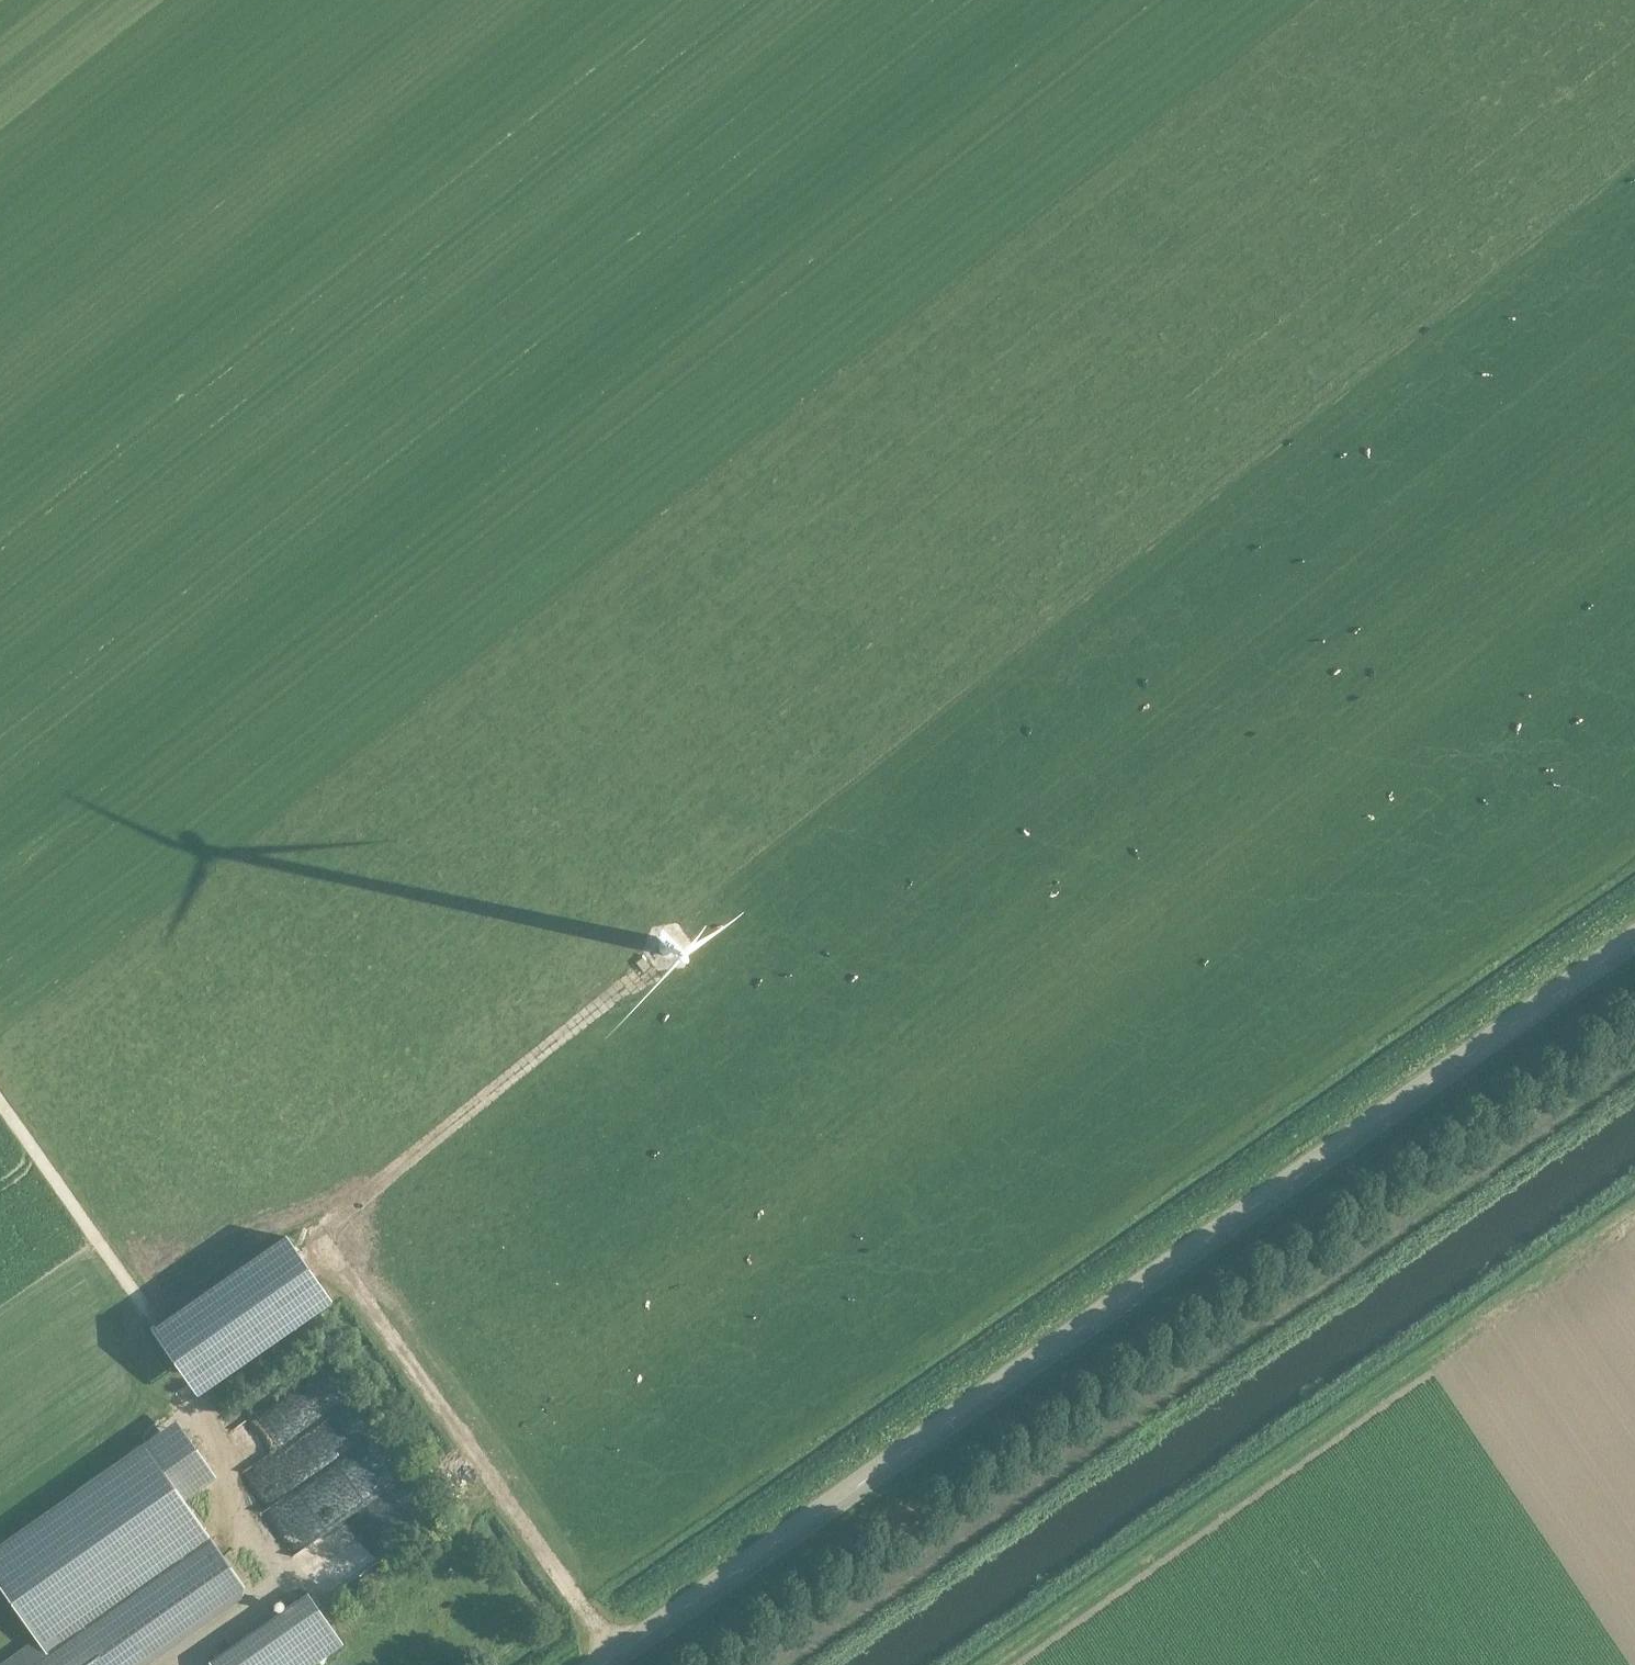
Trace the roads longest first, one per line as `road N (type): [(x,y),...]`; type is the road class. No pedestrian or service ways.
road 1 (unclassified): [(598,1664),(1634,932)]

